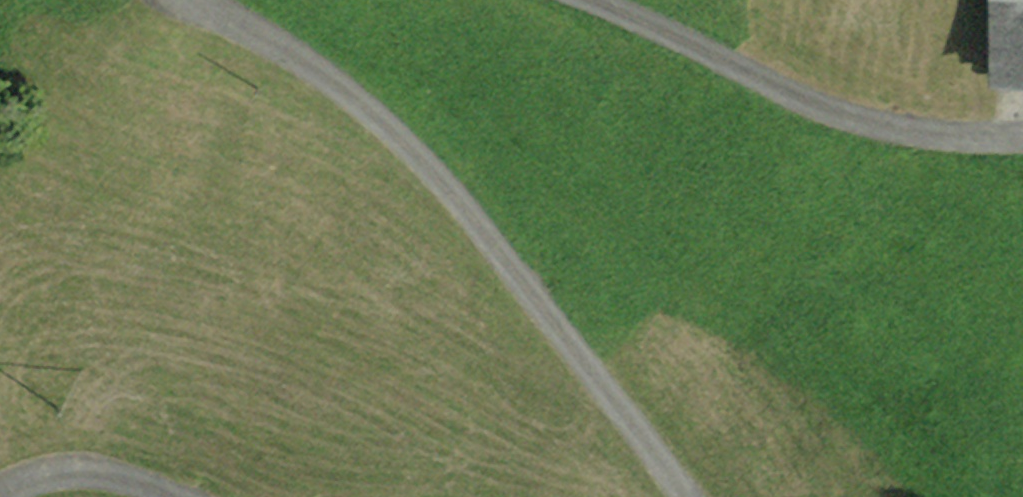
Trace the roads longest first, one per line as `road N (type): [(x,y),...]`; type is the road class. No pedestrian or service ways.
road 1 (track): [(683,496),(433,169),(313,73),(187,0)]
road 2 (track): [(599,0),(808,104),(955,137),(1022,135)]
road 3 (track): [(2,496),(31,478),(103,471),(170,496)]

